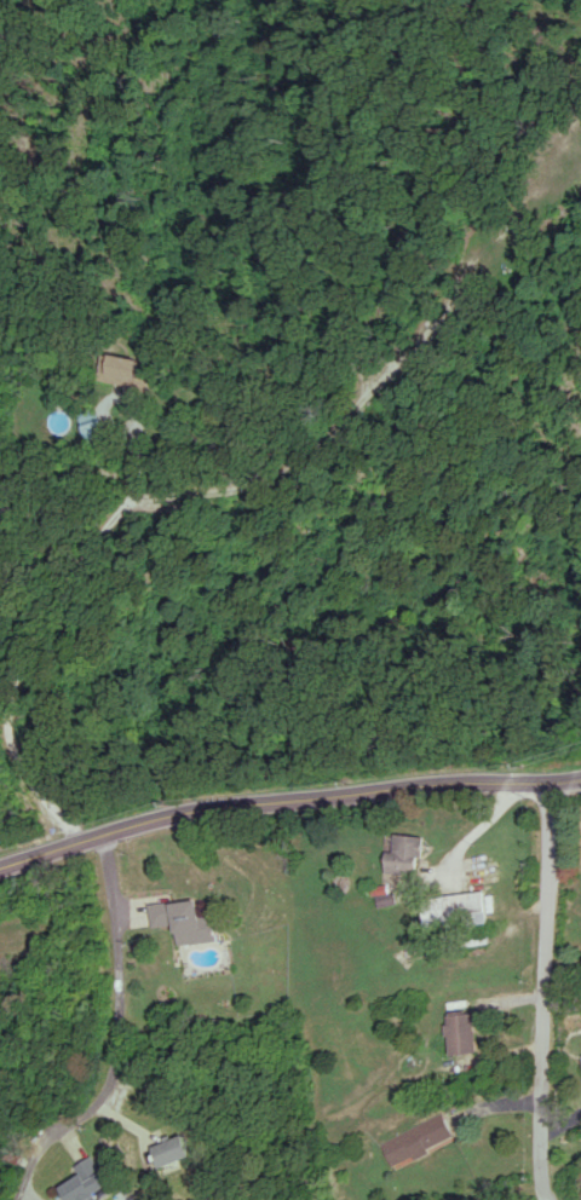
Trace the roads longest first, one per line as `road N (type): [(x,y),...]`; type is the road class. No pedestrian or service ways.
road 1 (residential): [(580,774),(189,807),(0,863)]
road 2 (residential): [(542,1199),(548,781)]

